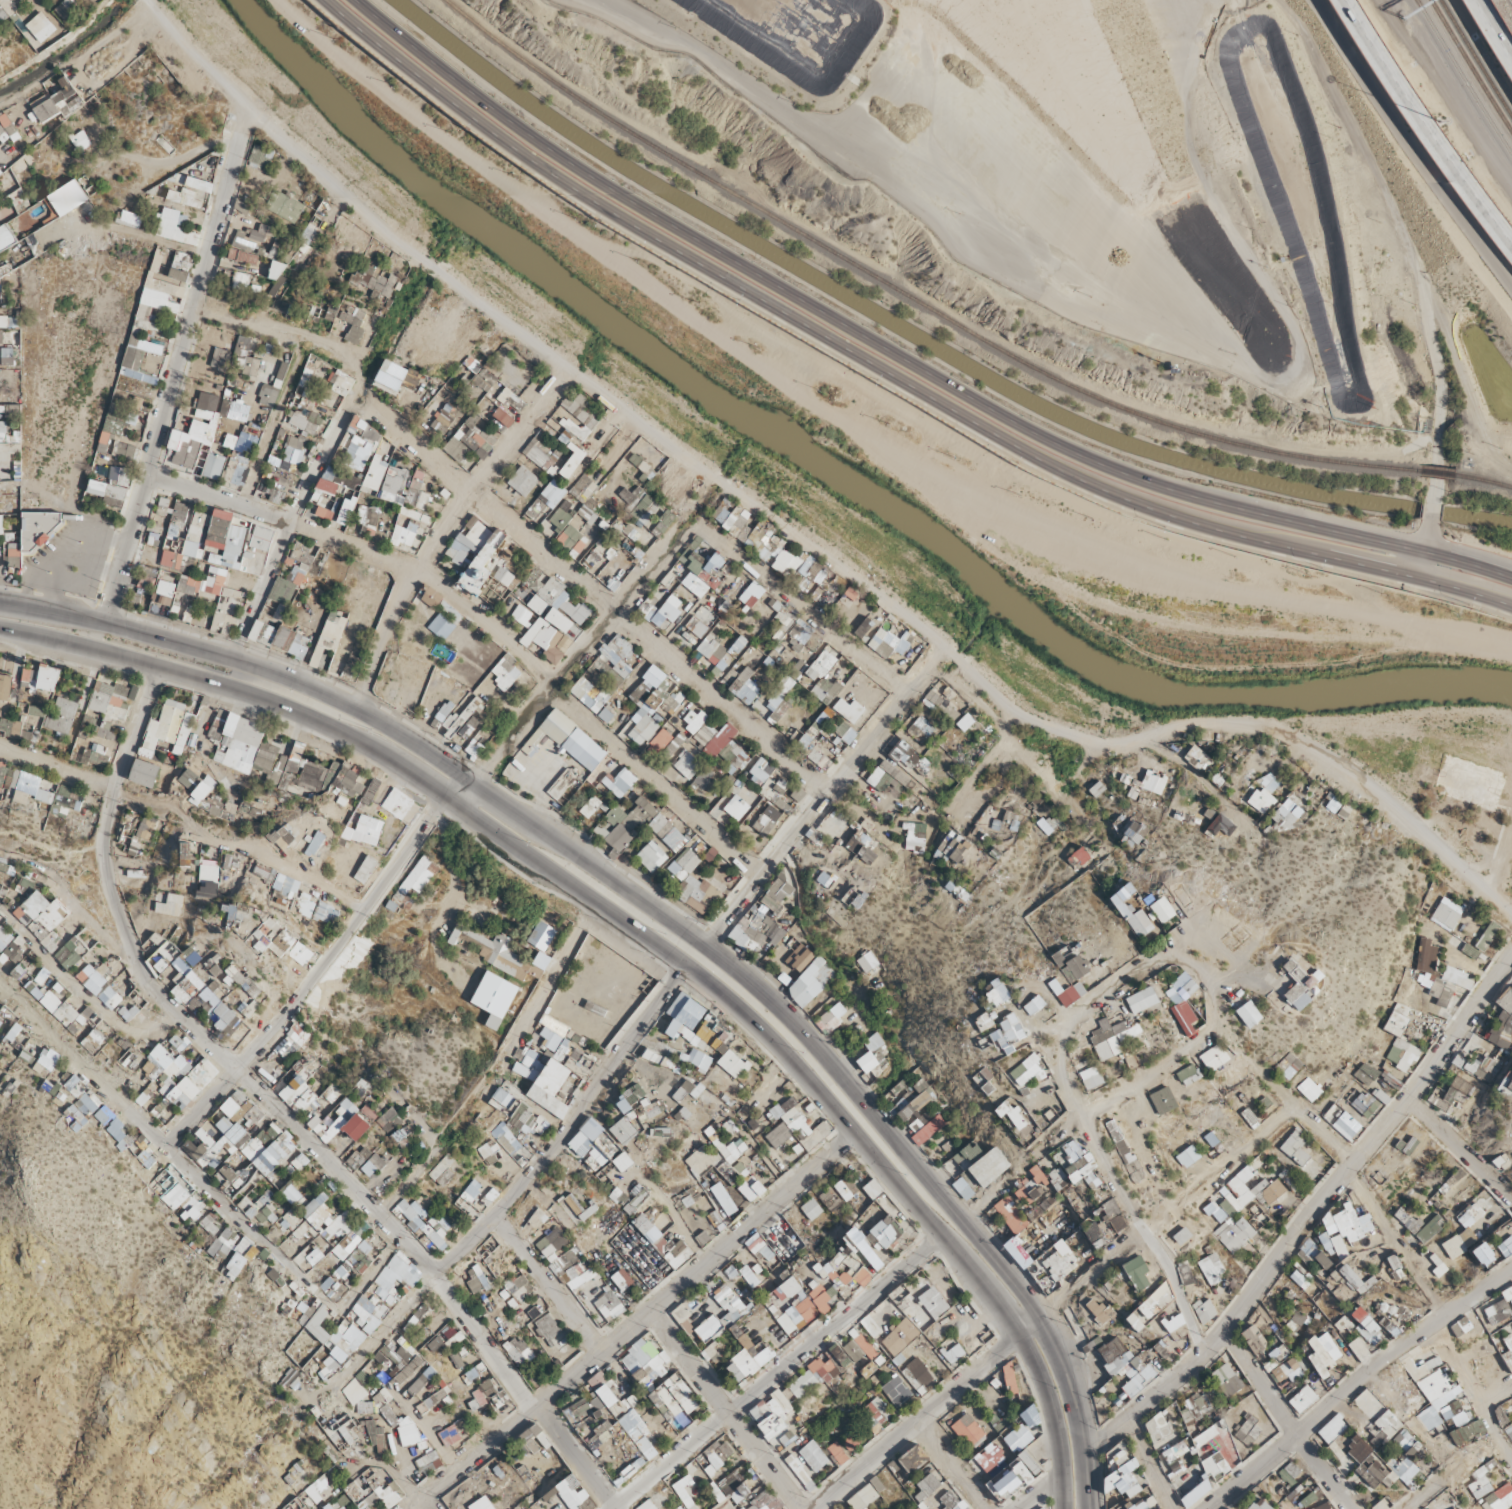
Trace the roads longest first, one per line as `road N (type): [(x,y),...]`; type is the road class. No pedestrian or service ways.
road 1 (residential): [(1511,908),(1353,774),(1285,733),(1200,721),(1111,744),(1017,710),(864,581),(427,257),(254,106),(148,0)]
road 2 (primary): [(325,0),(561,180),(1058,469),(1183,520),(1511,608)]
road 3 (primary): [(1511,582),(1175,491),(1035,435),(606,188),(355,0)]
road 4 (trunk): [(1040,1321),(770,998),(700,938),(475,782),(355,711),(266,674),(0,607)]
road 5 (trunk): [(160,670),(349,741),(639,934),(761,1030),(978,1277),(1037,1365),(1053,1416),(1062,1508)]
road 6 (residential): [(726,485),(475,782),(432,814),(301,993),(164,1148)]
road 7 (residential): [(753,873),(443,589),(288,524),(145,482)]
road 8 (residential): [(1511,953),(1221,1334),(1082,1448)]
road 9 (residential): [(822,790),(355,395)]
road 10 (residential): [(1511,1468),(1436,1311),(1346,1165),(1212,1034),(1210,996),(1190,961)]
road 11 (residential): [(413,1508),(854,1136)]
road 12 (residential): [(330,1380),(539,1168),(684,968)]
road 13 (residential): [(254,106),(99,627)]
road 14 (residential): [(601,1508),(940,1234)]
road 15 (residential): [(806,1508),(1140,1230)]
road 16 (residential): [(571,370),(412,570),(376,632),(355,711)]
road 17 (residential): [(1203,1508),(1376,1357),(1511,1262)]
road 18 (residential): [(944,648),(700,938)]
road 19 (residential): [(1196,1357),(1166,1268),(1081,1115),(1060,1041)]
road 20 (residential): [(231,663),(288,524),(368,367)]
road 21 (residential): [(963,1221),(1081,1115),(1212,1034)]
road 22 (motorway): [(1357,0),(1511,238)]
road 23 (residential): [(908,696),(694,525)]
road 24 (residential): [(594,903),(476,1102)]
road 25 (residential): [(1345,1508),(1221,1334)]
road 26 (trunk): [(1088,1508),(1074,1401),(1040,1321)]
road 27 (residential): [(368,367),(193,301)]
road 28 (residential): [(240,508),(301,338)]
road 29 (residential): [(950,810),(1005,732),(948,682)]
road 30 (residential): [(1271,832),(1143,737)]
road 31 (residential): [(1190,961),(1171,958),(1144,969),(1060,1041)]
road 32 (residential): [(1172,1207),(1298,1110)]
road 33 (residential): [(1511,1210),(1403,1099)]
road 34 (residential): [(1107,1099),(1172,1207)]

